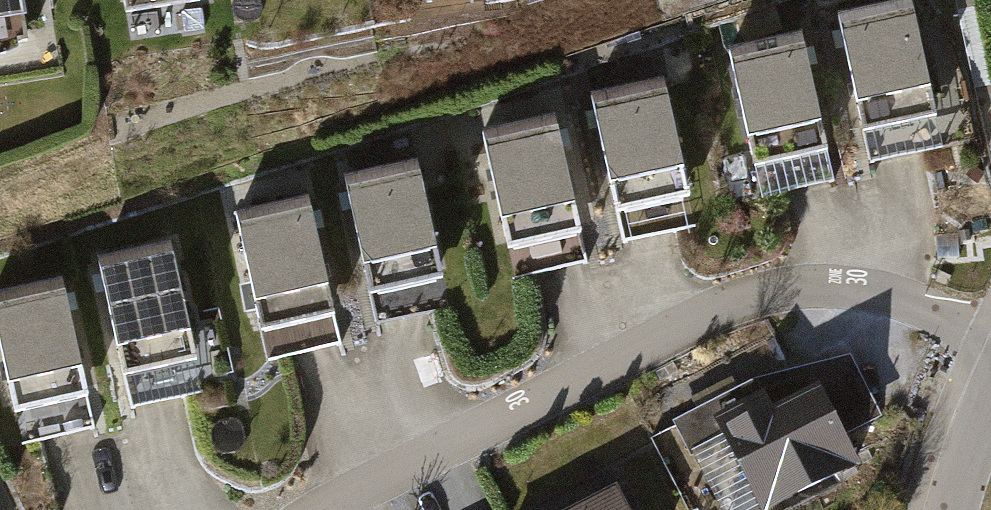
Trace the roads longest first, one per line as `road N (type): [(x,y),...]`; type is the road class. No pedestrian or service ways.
road 1 (residential): [(326,509),(716,313),(814,293),(904,305),(990,343)]
road 2 (tertiary): [(990,392),(947,509)]

